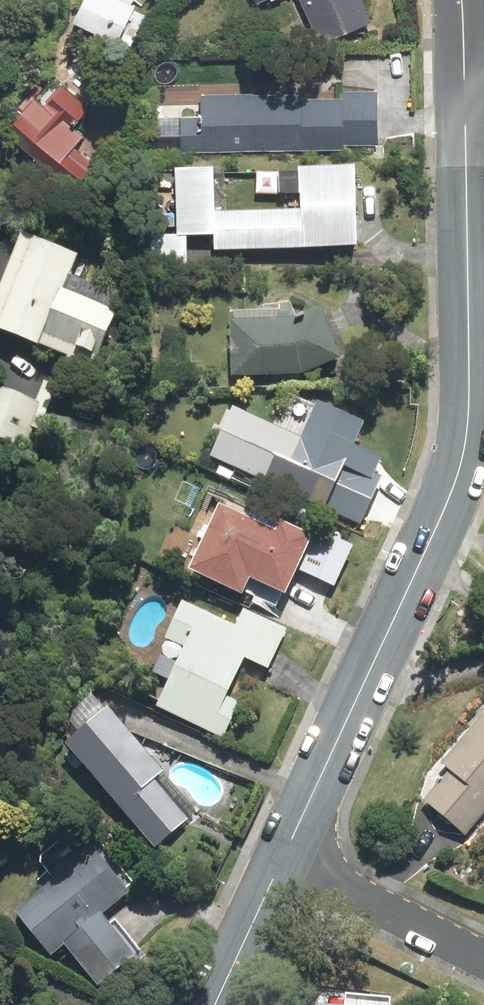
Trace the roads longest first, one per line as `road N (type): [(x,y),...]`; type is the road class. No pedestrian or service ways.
road 1 (residential): [(466,103),(470,396),(460,467),(285,858)]
road 2 (residential): [(483,960),(285,858)]
road 3 (residential): [(285,858),(218,1004)]

